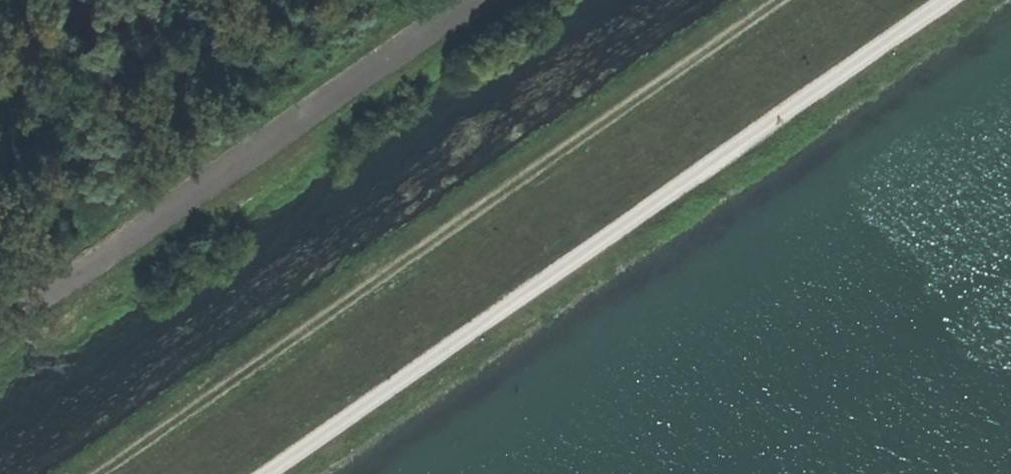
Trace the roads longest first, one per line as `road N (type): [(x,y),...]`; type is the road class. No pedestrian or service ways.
road 1 (track): [(938,0),(254,473)]
road 2 (track): [(97,473),(779,0)]

